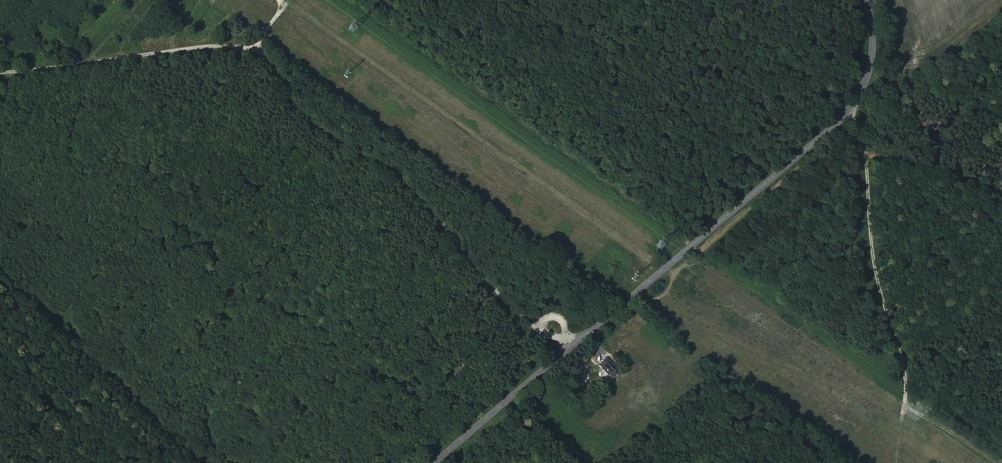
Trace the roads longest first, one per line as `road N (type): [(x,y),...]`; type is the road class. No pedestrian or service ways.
road 1 (tertiary): [(869,0),(881,46),(868,91),(433,462)]
road 2 (track): [(522,321),(419,196),(298,118),(278,68),(252,46),(188,42),(0,73)]
road 3 (track): [(893,462),(905,386),(878,286),(863,144),(850,108)]

